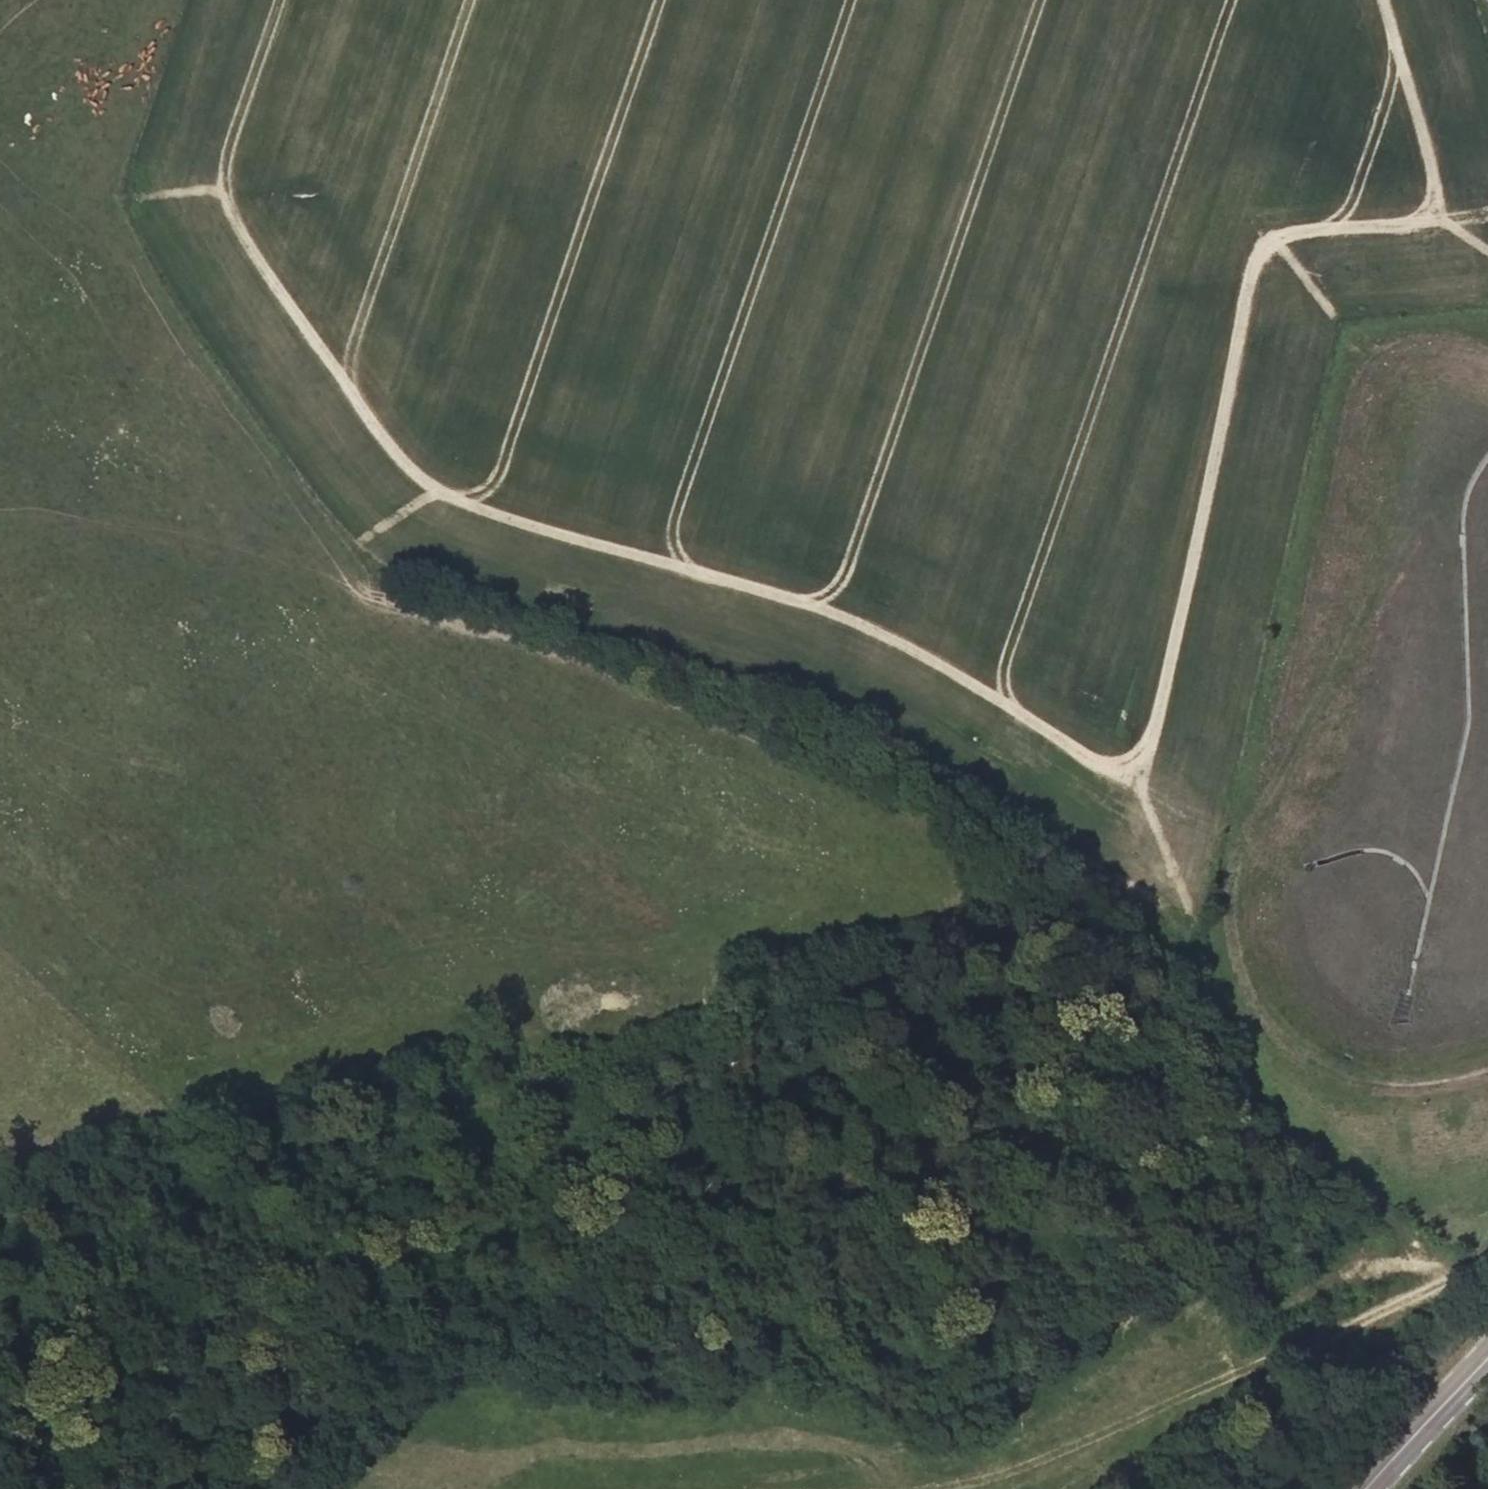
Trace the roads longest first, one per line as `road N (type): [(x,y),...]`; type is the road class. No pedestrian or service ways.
road 1 (secondary): [(1487,1360),(1366,1488)]

